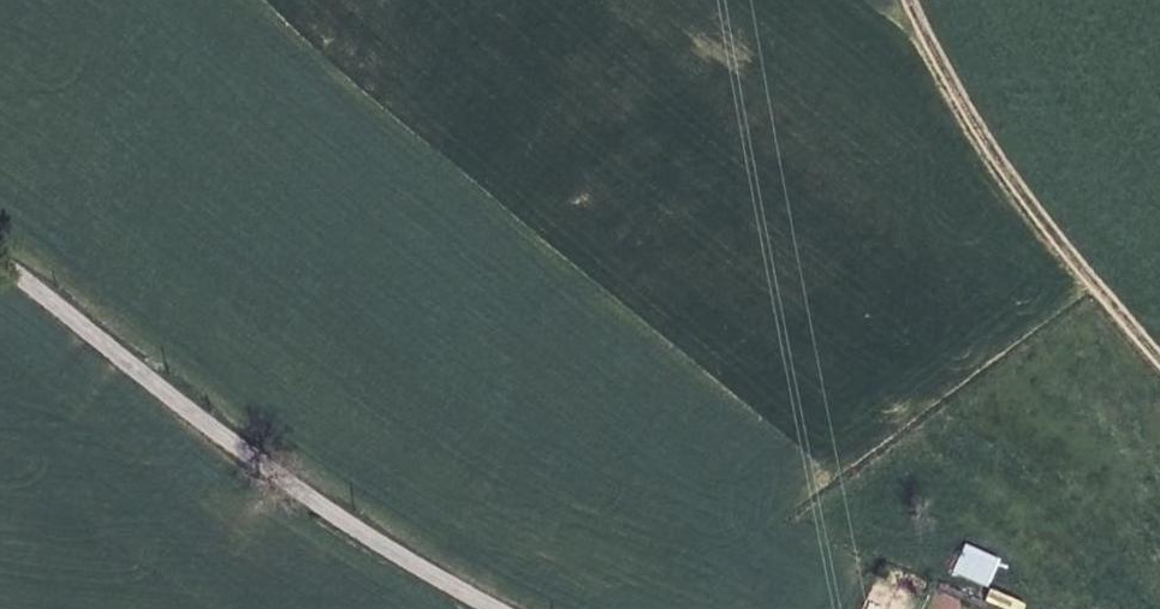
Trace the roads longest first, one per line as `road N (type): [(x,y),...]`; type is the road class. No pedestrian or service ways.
road 1 (unclassified): [(0,265),(270,468),(490,608)]
road 2 (track): [(1159,359),(1005,167),(910,0)]

